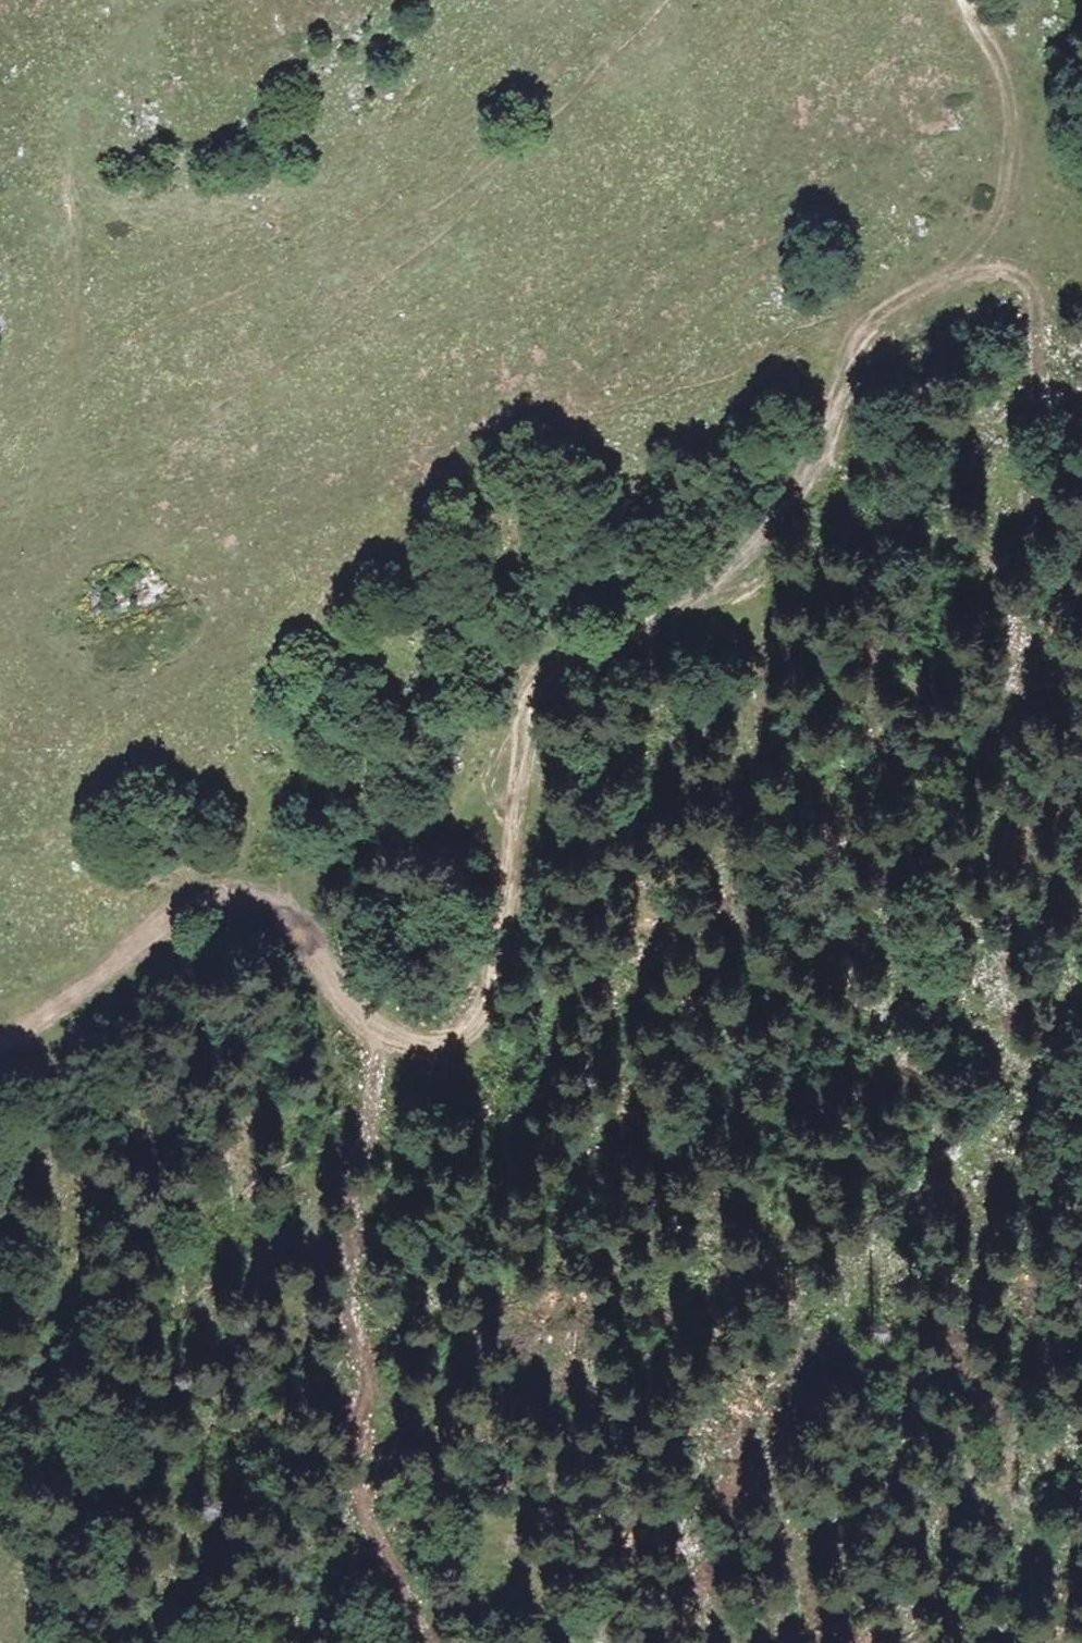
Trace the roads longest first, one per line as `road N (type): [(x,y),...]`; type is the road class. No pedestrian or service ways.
road 1 (track): [(973,0),(1010,86),(1009,213),(942,290),(869,327),(845,366),(825,476),(742,566),(676,620),(611,634),(520,694),(519,838),(502,956),(493,1001),(470,1033),(441,1048),(403,1049),(374,1037),(342,1014),(300,917),(216,892),(160,924),(0,1055)]
road 2 (track): [(0,577),(67,409),(78,326),(64,159),(70,109),(107,54),(168,0)]

